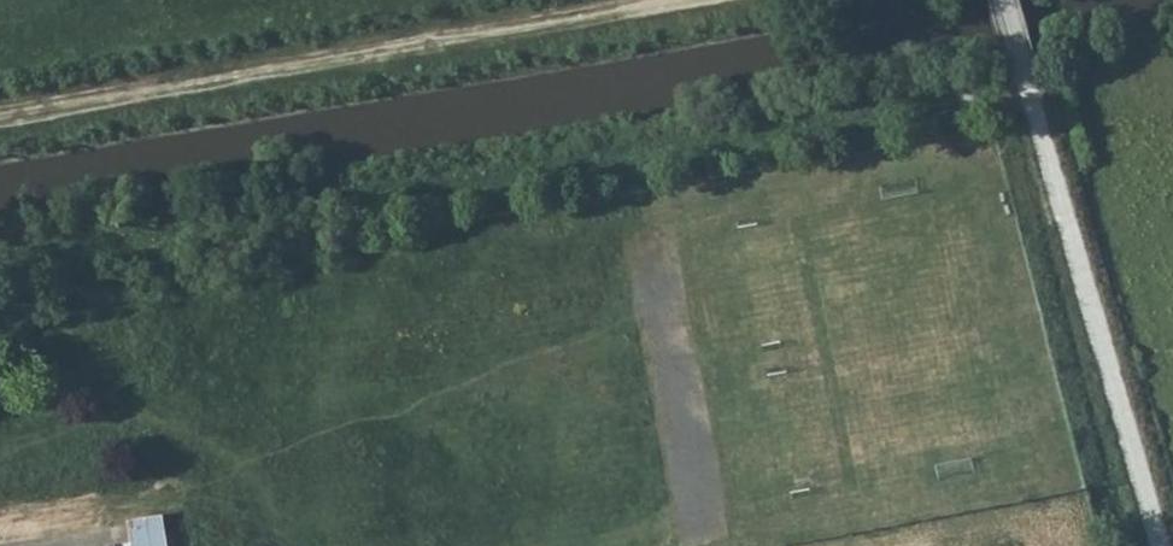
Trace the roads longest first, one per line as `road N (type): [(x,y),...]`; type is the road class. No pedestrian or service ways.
road 1 (track): [(642,0),(0,115)]

